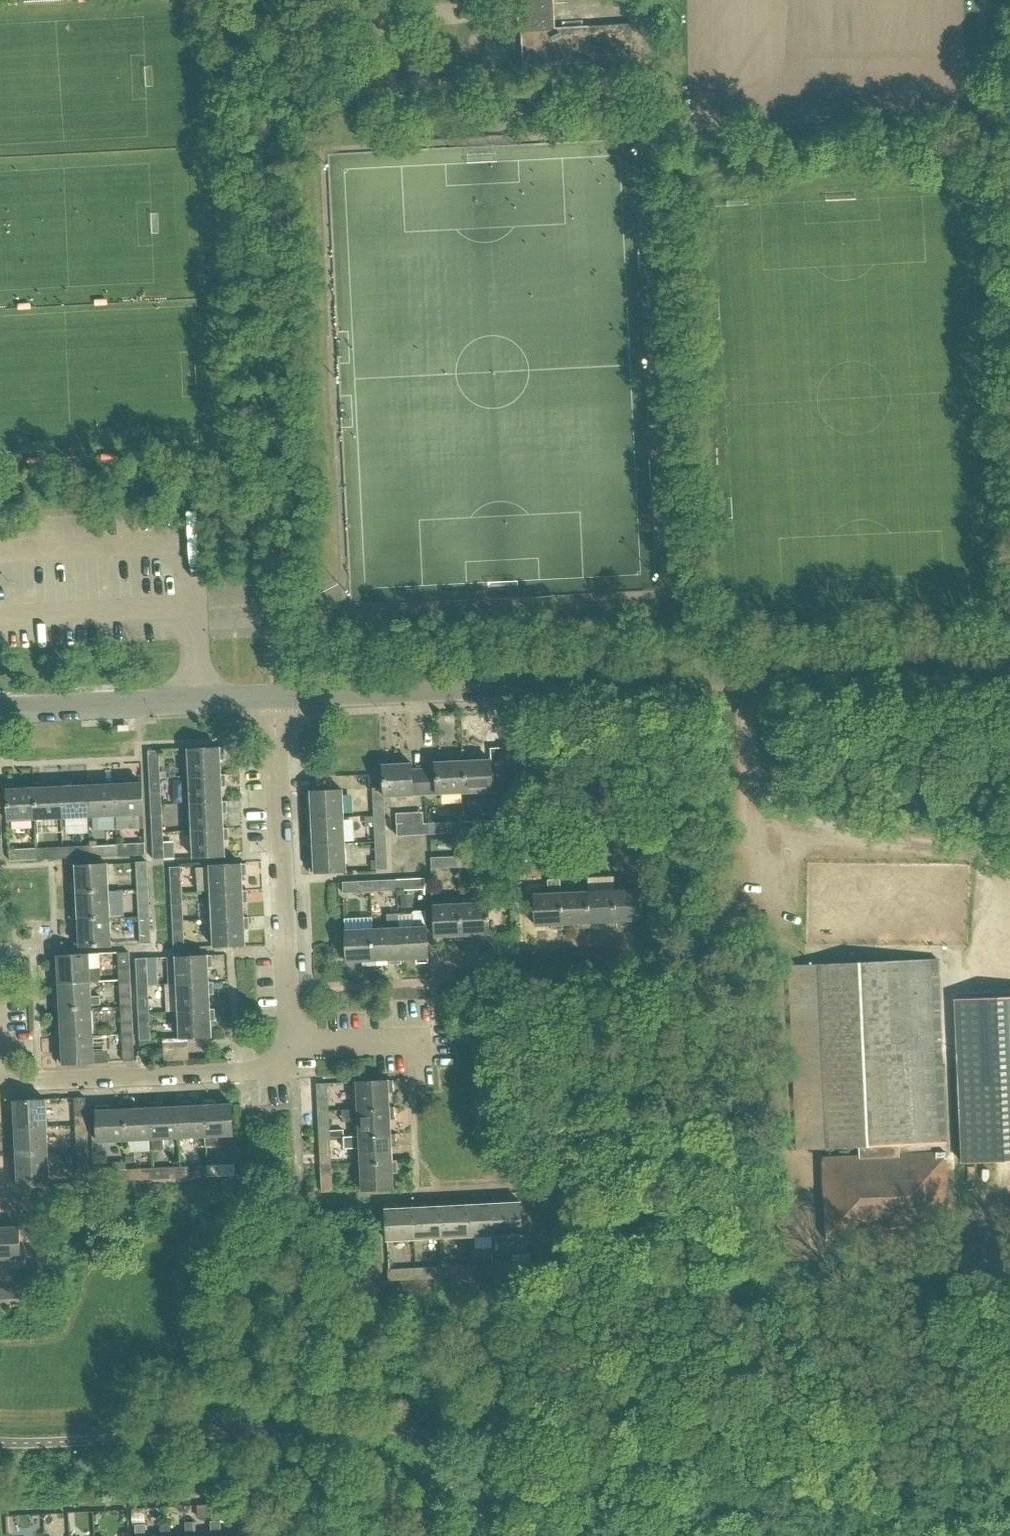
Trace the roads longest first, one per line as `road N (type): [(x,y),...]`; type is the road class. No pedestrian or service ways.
road 1 (tertiary): [(275,699),(1009,663)]
road 2 (residential): [(0,1082),(293,1067),(275,699)]
road 3 (tertiary): [(0,707),(275,699)]

